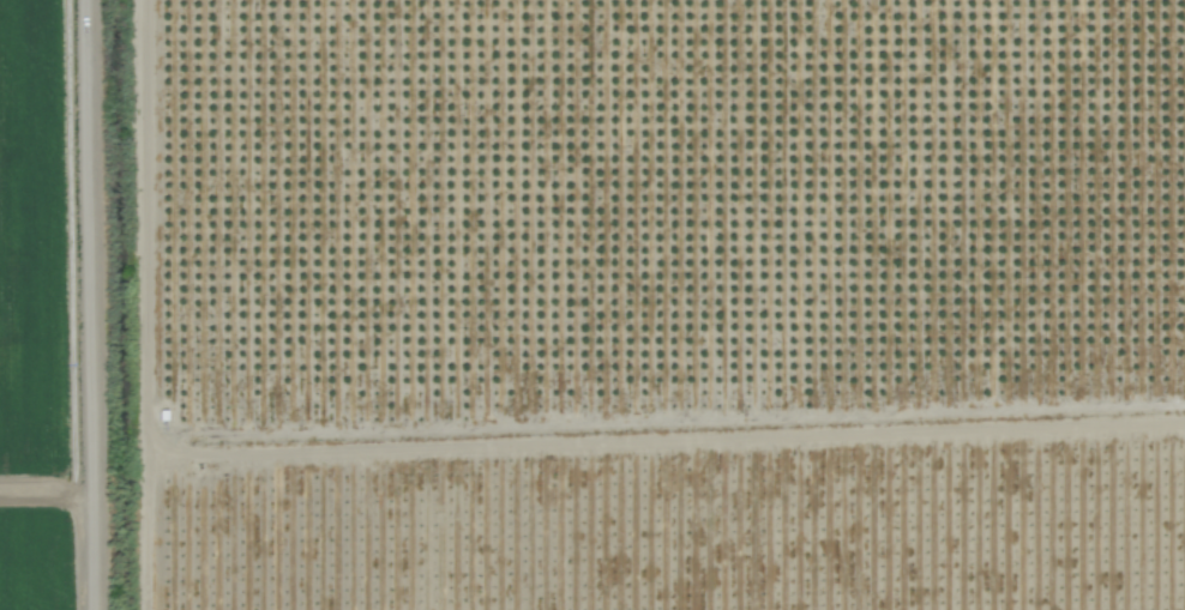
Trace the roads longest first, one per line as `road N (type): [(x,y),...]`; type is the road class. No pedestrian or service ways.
road 1 (residential): [(105,609),(101,0)]

